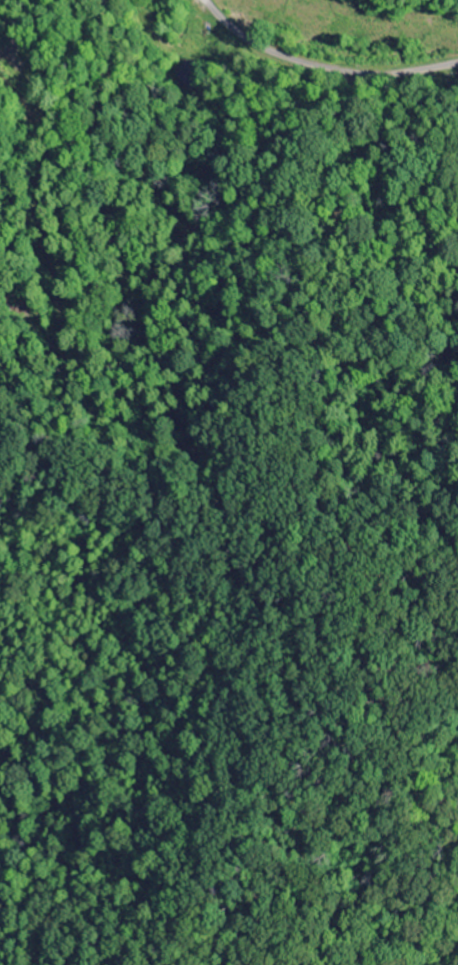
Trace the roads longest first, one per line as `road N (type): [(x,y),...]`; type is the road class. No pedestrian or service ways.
road 1 (residential): [(207,0),(261,47),(320,67),(378,76),(457,62)]

